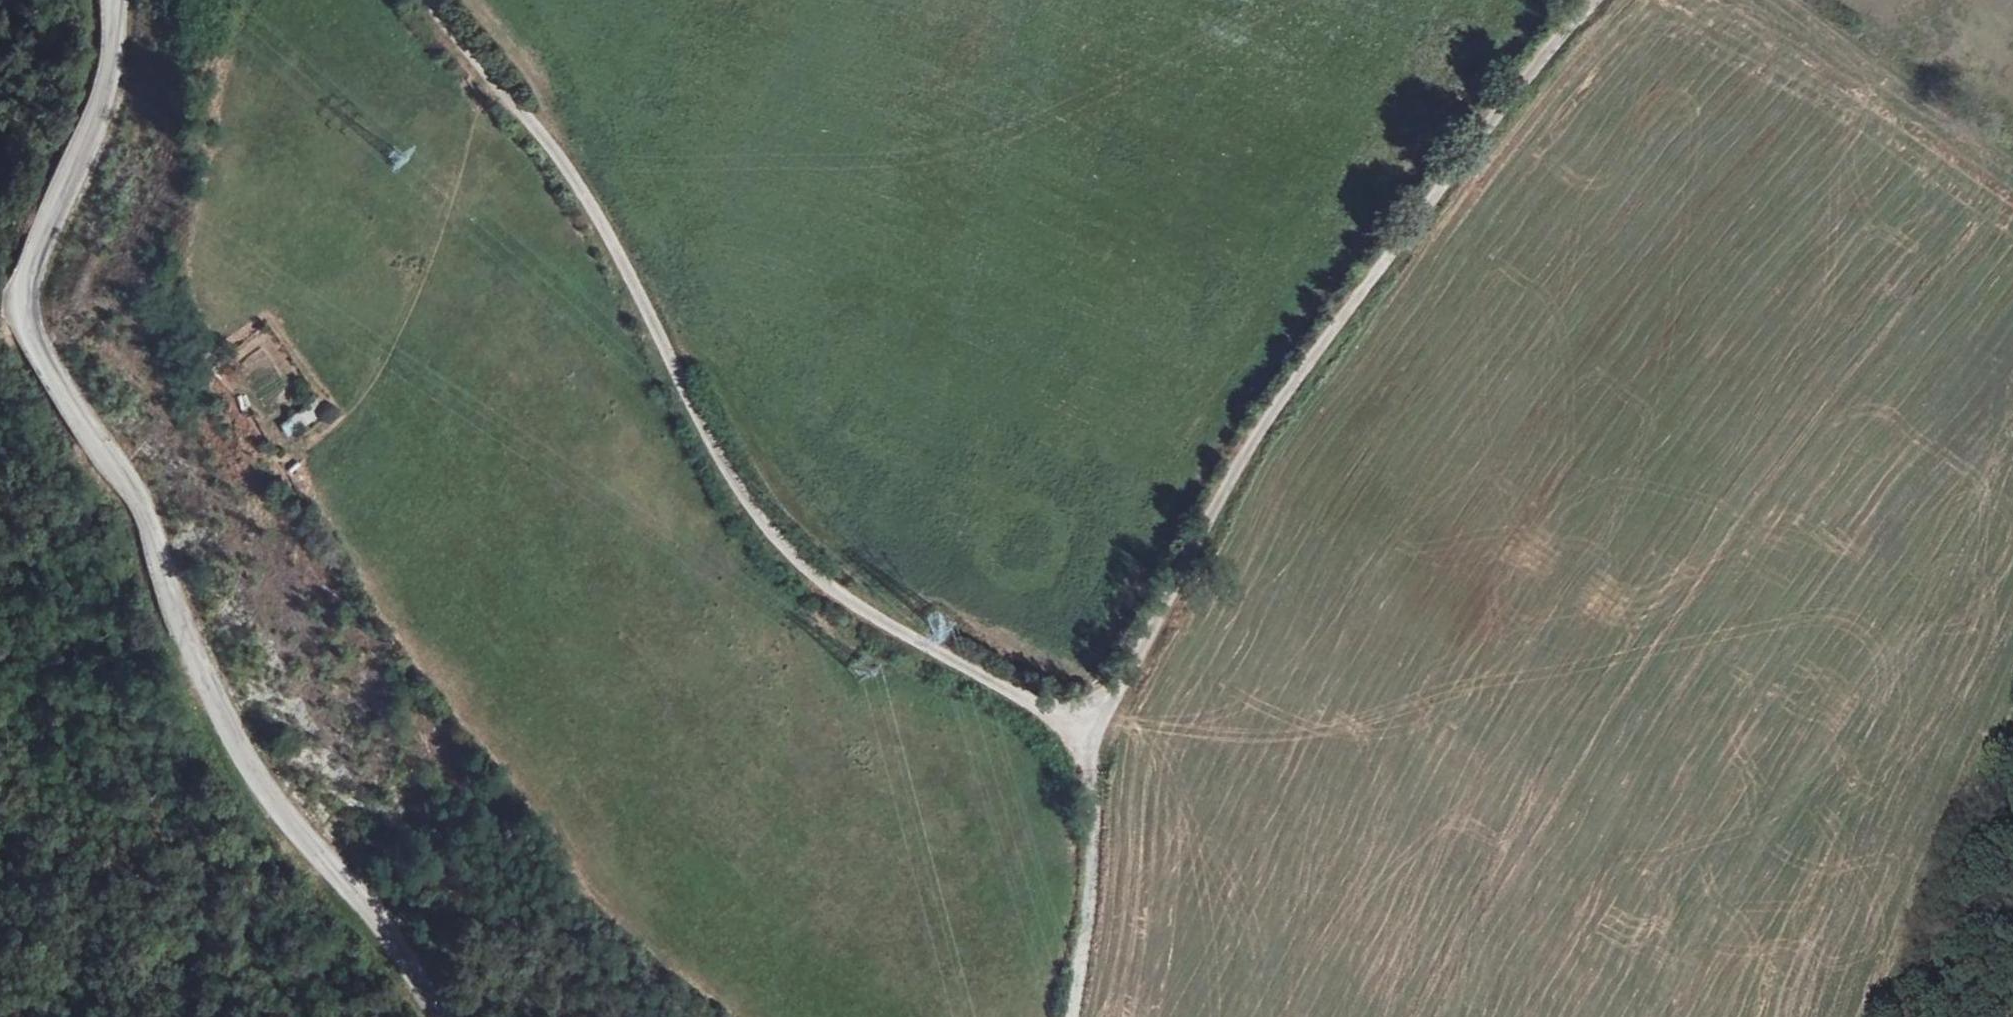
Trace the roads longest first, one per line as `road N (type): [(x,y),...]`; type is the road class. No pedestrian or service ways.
road 1 (unclassified): [(1591,0),(1522,78),(1246,451),(1138,662),(1109,703),(1077,725),(853,605),(767,527),(699,420),(577,184),(434,0)]
road 2 (tertiary): [(442,1016),(359,896),(252,778),(184,634),(144,513),(28,330),(20,306),(28,277),(113,63),(115,0)]
road 3 (track): [(1077,725),(1098,824),(1072,1016)]

